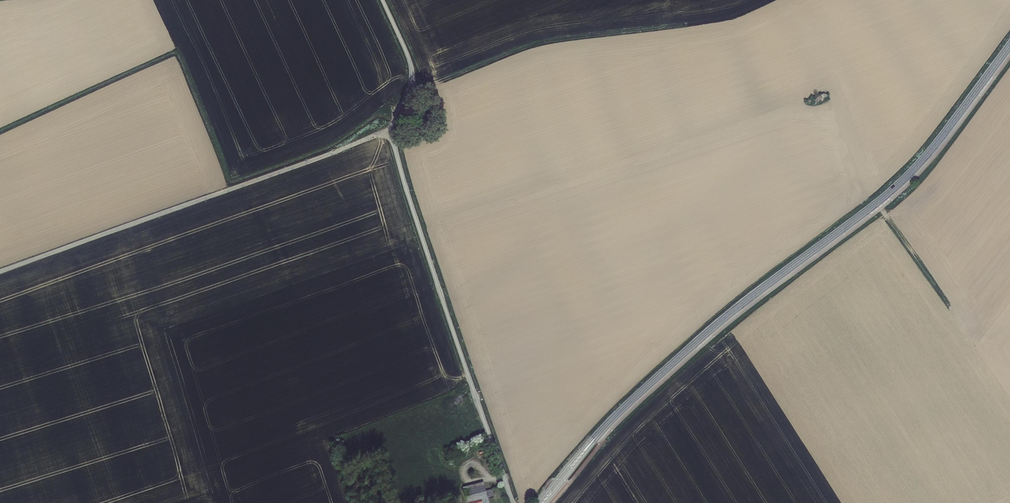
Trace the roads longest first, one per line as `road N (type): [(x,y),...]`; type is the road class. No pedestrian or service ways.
road 1 (secondary): [(542,502),(611,420),(694,344),(908,176),(1009,45)]
road 2 (unclassified): [(0,272),(393,131)]
road 3 (unclassified): [(393,131),(512,502)]
road 4 (unclassified): [(382,0),(412,74),(393,131)]

